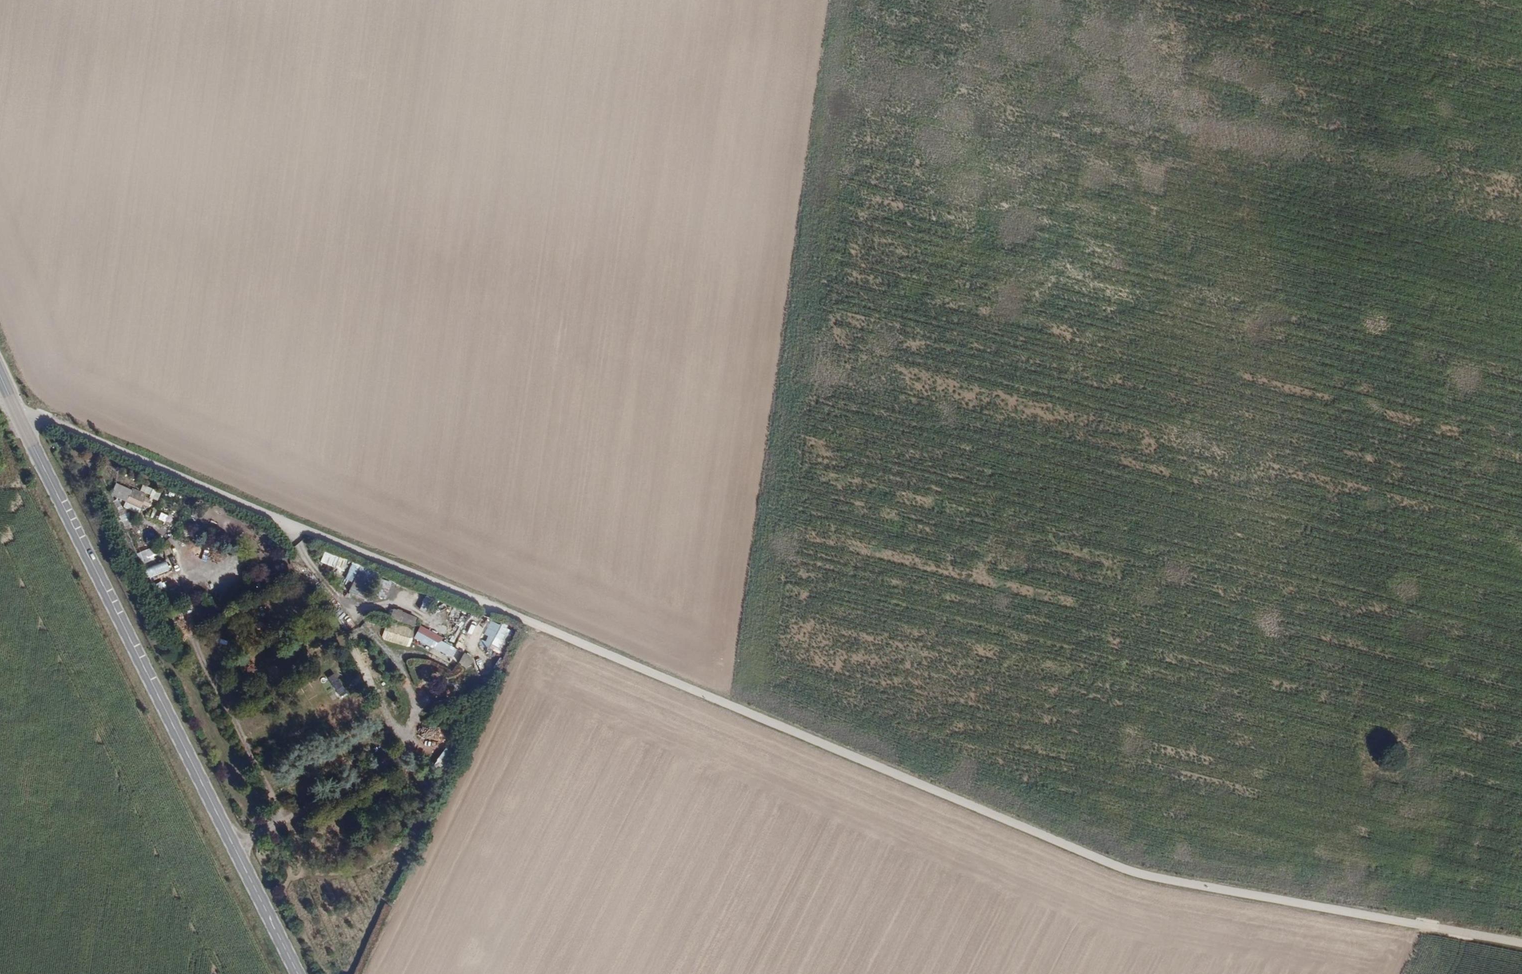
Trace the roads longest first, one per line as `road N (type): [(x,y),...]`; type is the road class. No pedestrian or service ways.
road 1 (track): [(538,625),(1107,863),(1521,944)]
road 2 (secondary): [(0,376),(299,973)]

